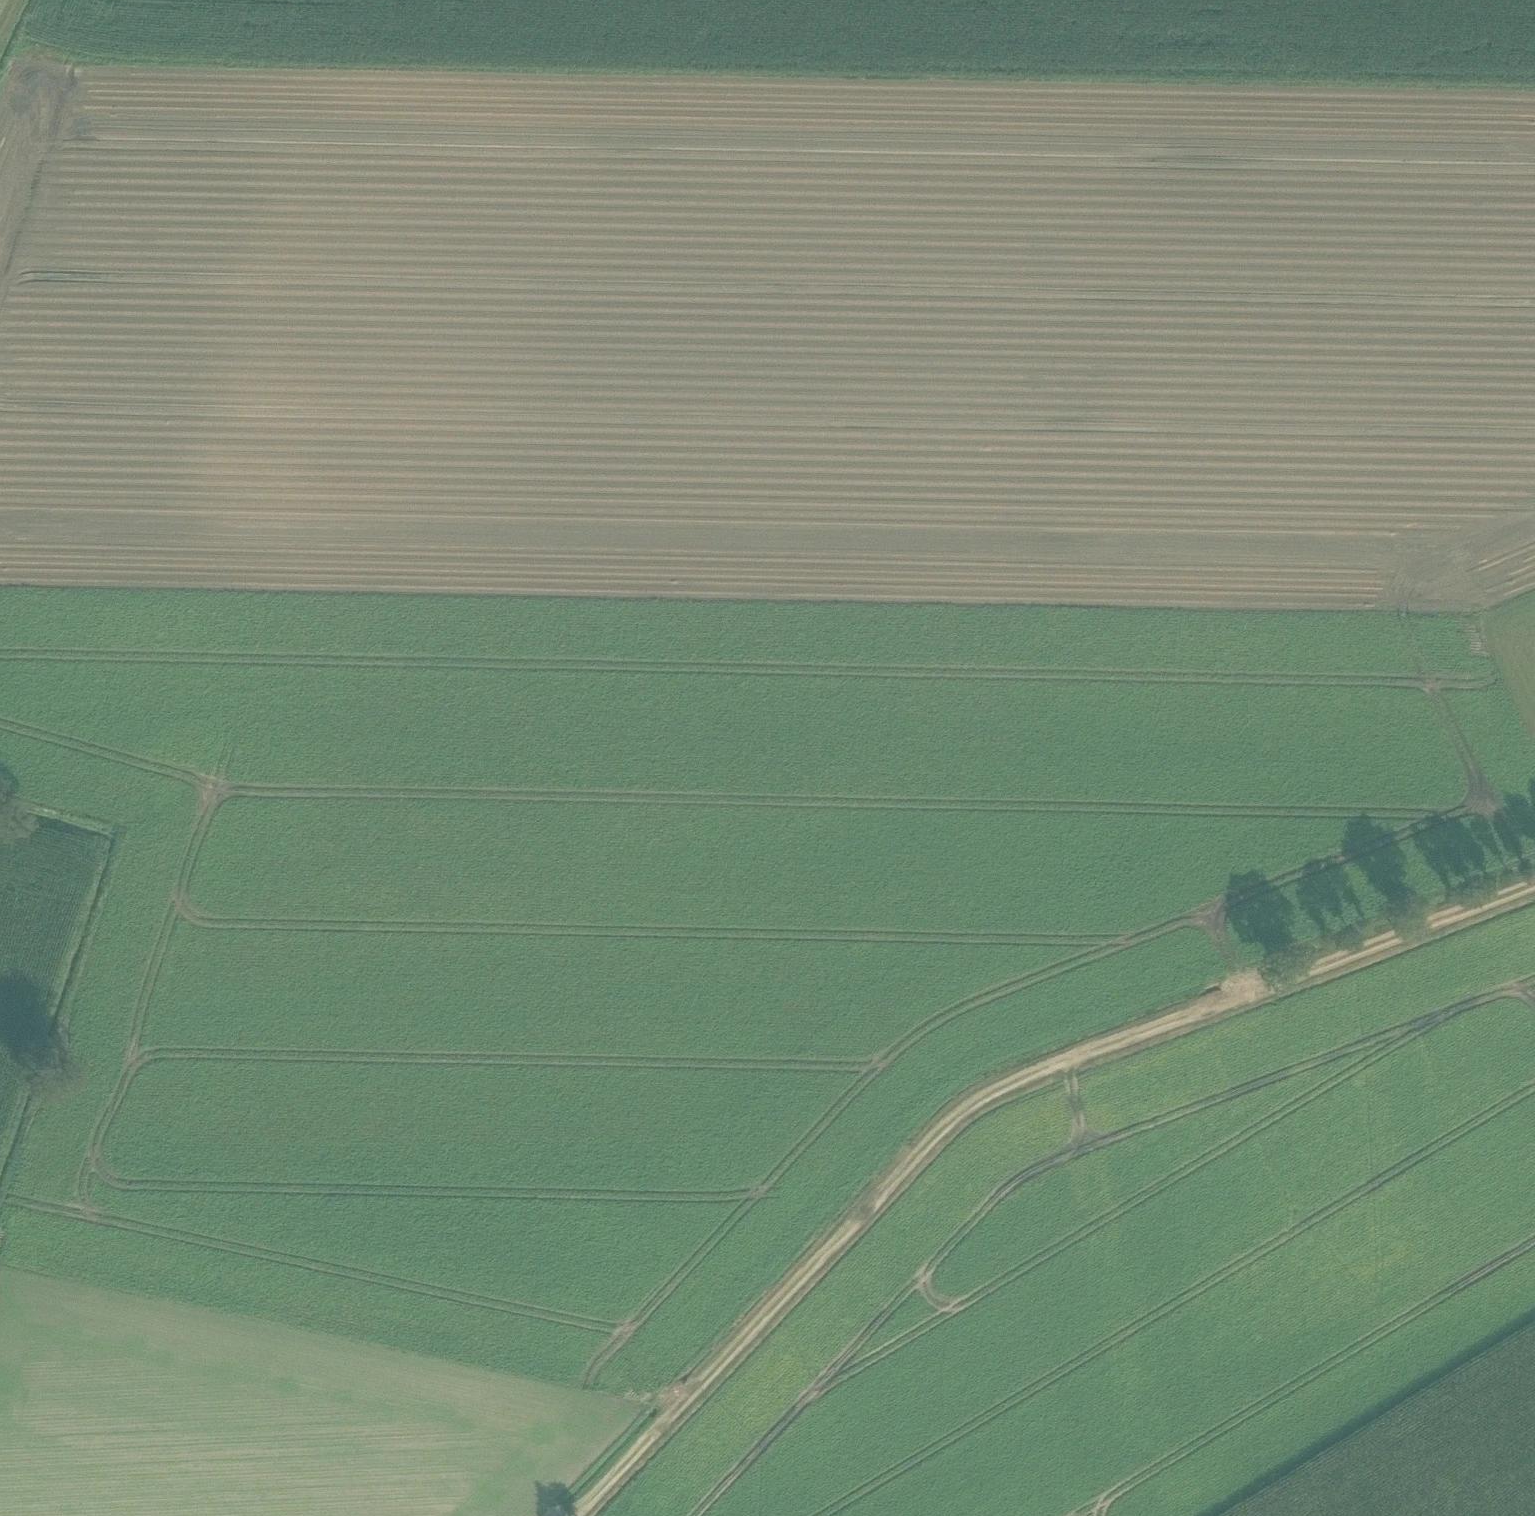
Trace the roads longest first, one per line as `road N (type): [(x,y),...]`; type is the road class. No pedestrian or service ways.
road 1 (track): [(574,1515),(953,1119),(985,1096),(1534,886)]

